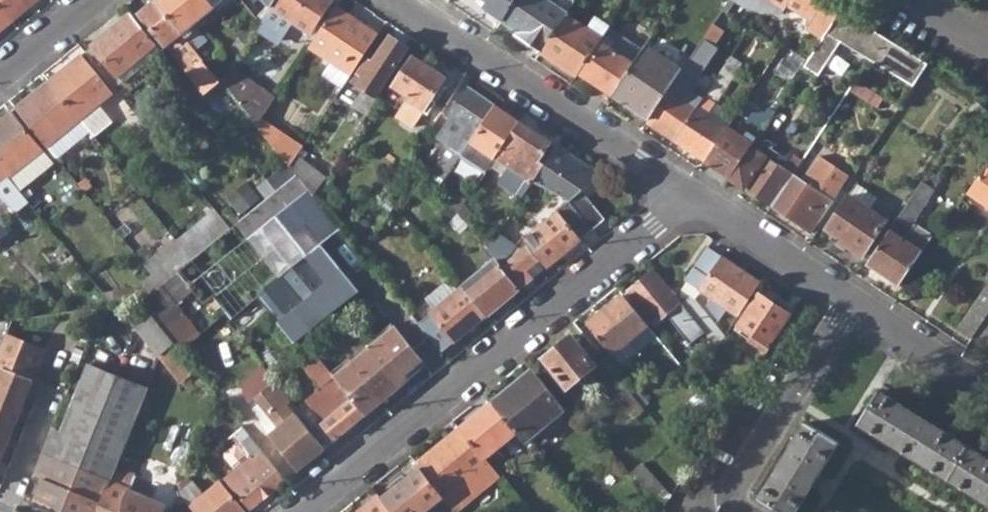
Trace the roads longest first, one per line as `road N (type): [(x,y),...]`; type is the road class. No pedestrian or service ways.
road 1 (residential): [(300,511),(691,193)]
road 2 (residential): [(691,193),(400,0)]
road 3 (residential): [(740,511),(735,484),(851,299)]
road 4 (residential): [(851,299),(691,193)]
road 5 (residential): [(987,393),(851,299)]
road 6 (residential): [(3,511),(48,394)]
road 7 (residential): [(0,76),(93,0)]

